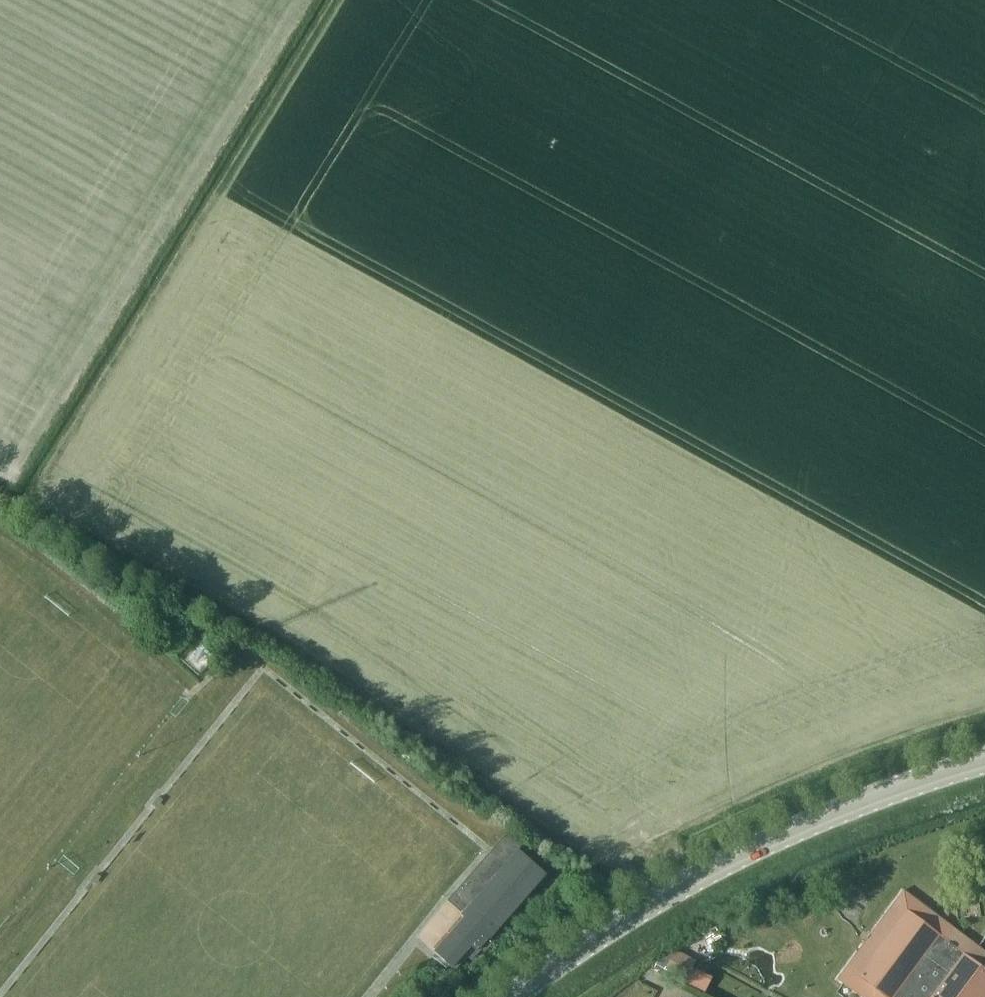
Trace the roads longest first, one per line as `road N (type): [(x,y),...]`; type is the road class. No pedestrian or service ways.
road 1 (tertiary): [(519,996),(689,884),(845,809),(984,761)]

